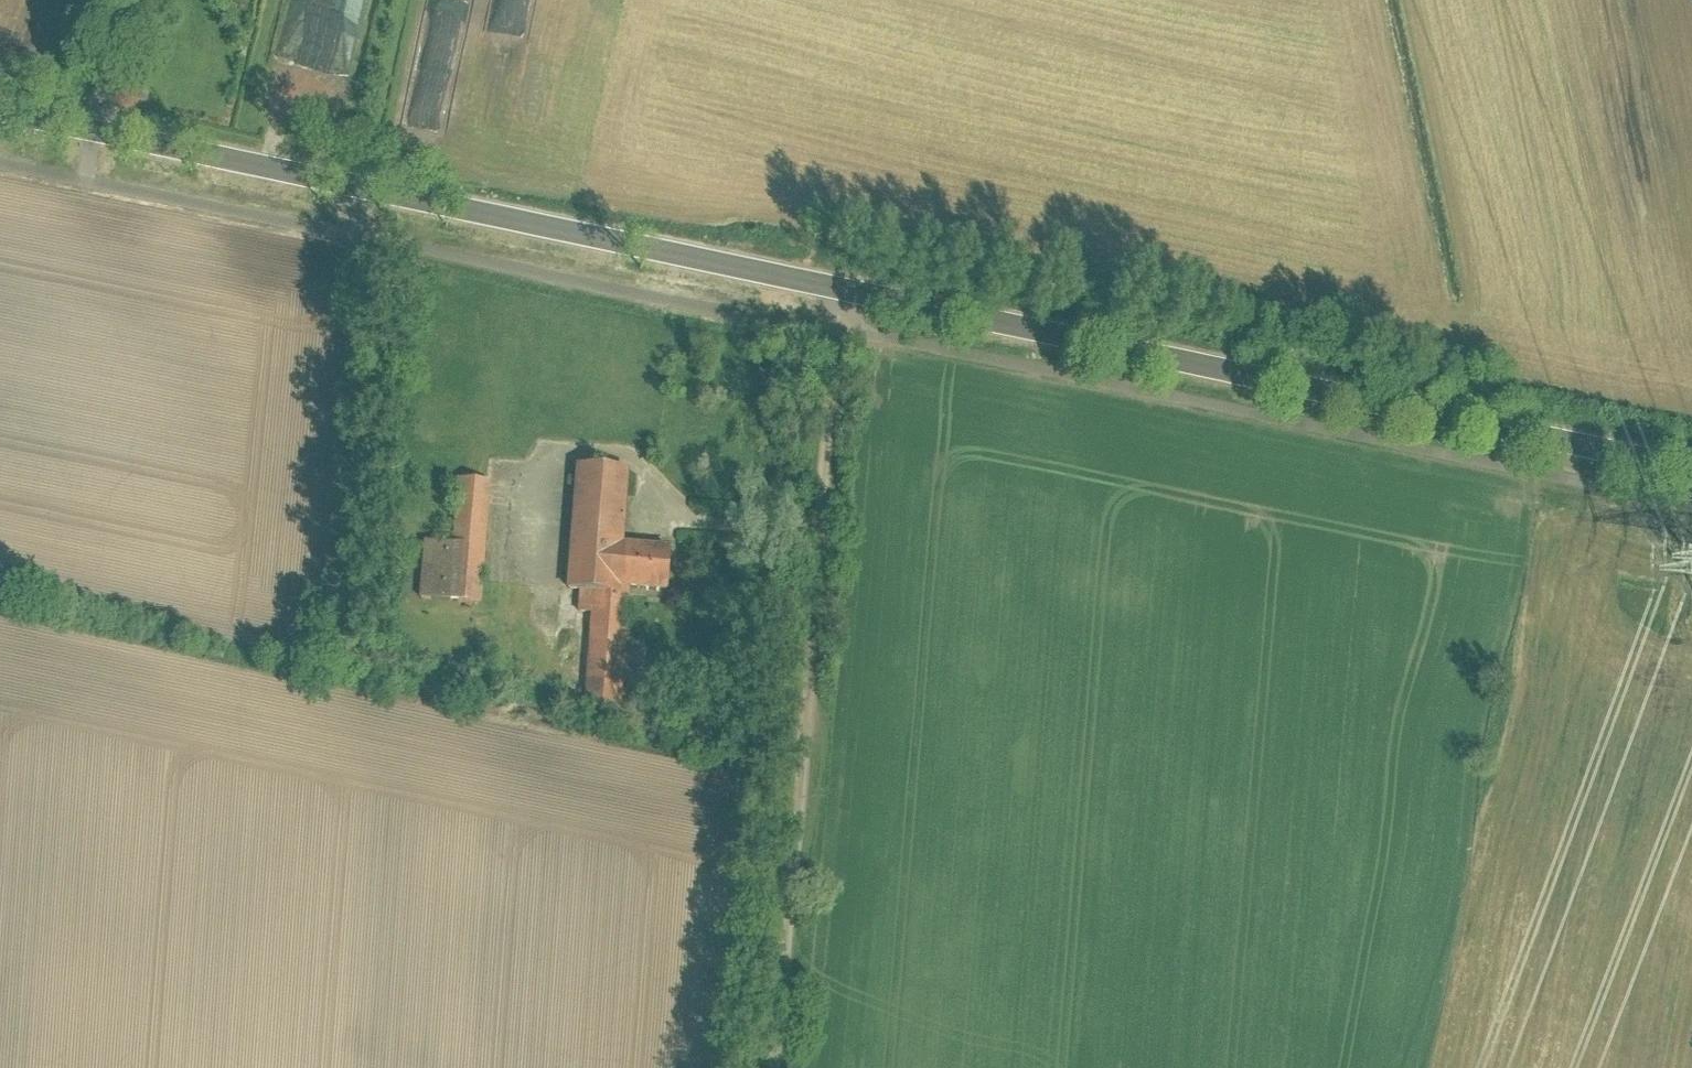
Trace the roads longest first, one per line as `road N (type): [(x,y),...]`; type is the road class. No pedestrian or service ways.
road 1 (tertiary): [(0,110),(1691,462)]
road 2 (track): [(835,284),(774,1067)]

